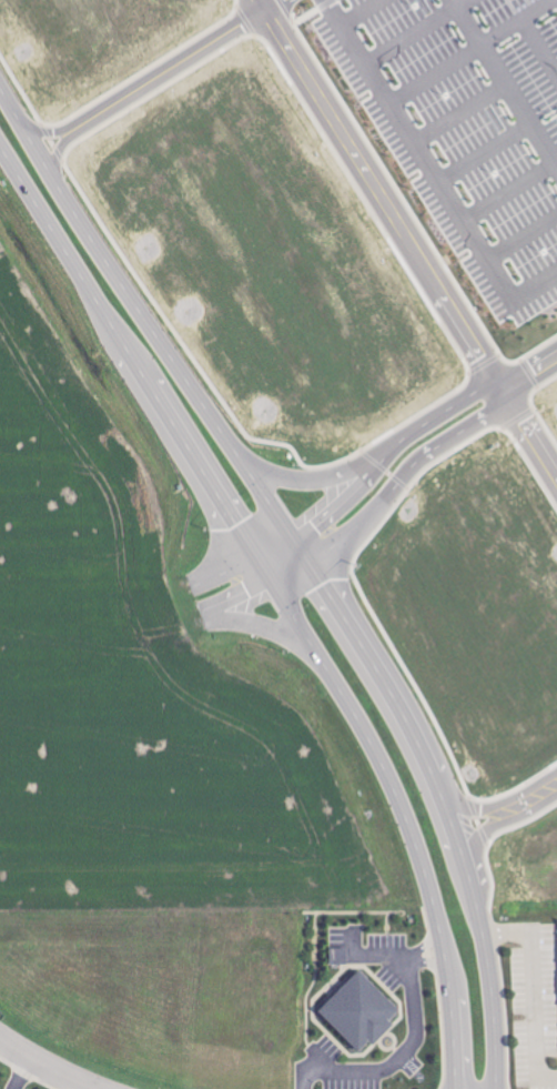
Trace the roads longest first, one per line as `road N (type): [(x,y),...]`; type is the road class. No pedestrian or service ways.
road 1 (tertiary): [(495,1088),(486,931),(428,758),(305,553),(93,240),(0,84)]
road 2 (tertiary): [(0,143),(391,776),(444,935),(459,1088)]
road 3 (residential): [(261,0),(556,474)]
road 4 (residential): [(72,131),(266,9)]

